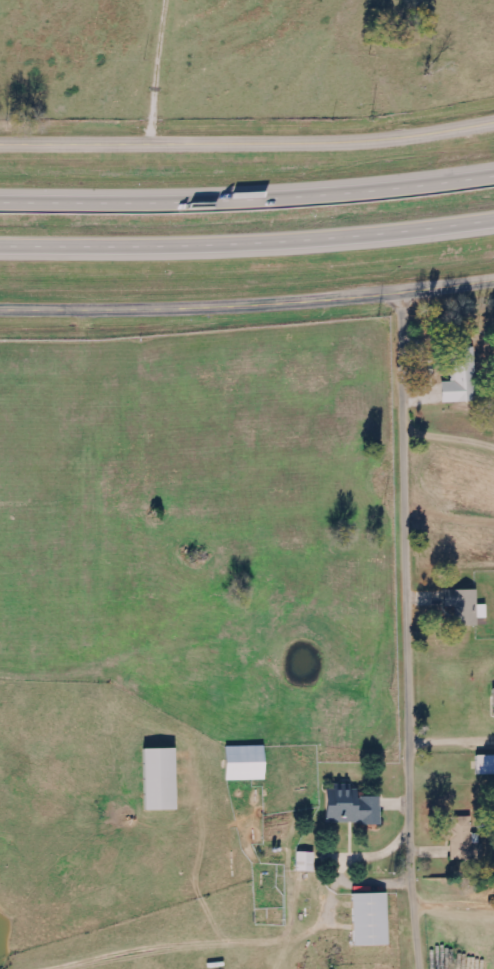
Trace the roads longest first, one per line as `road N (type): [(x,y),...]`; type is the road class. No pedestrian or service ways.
road 1 (residential): [(427,968),(410,292)]
road 2 (tertiary): [(493,281),(277,304),(0,310)]
road 3 (tertiary): [(493,125),(353,141),(0,144)]
road 4 (motorway): [(493,176),(107,202),(0,201)]
road 5 (motorway): [(0,249),(322,241),(493,226)]

